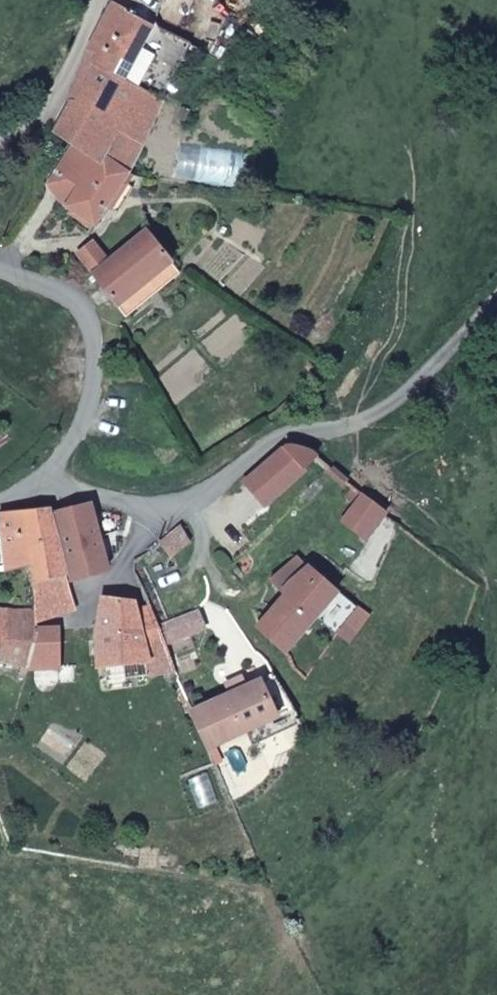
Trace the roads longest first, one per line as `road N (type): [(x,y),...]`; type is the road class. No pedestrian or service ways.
road 1 (track): [(496,304),(414,391),(326,432),(269,439),(208,487),(150,502),(89,496),(22,473)]
road 2 (unclassified): [(0,268),(60,294),(86,340),(91,418),(0,500)]

